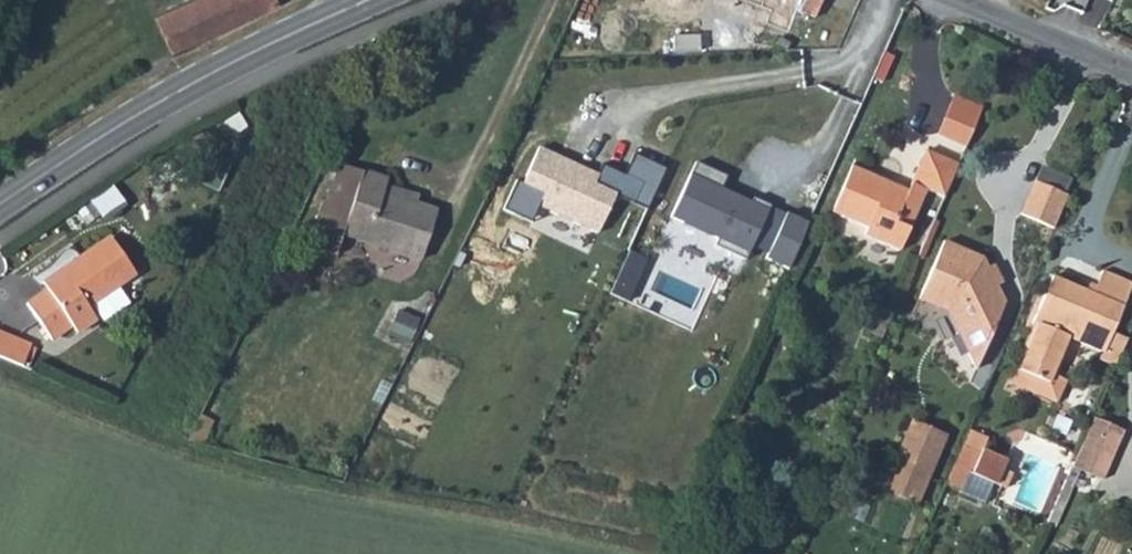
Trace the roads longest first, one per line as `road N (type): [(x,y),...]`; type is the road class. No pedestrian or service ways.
road 1 (secondary): [(366,0),(136,115),(0,204)]
road 2 (unclassified): [(964,0),(1131,71)]

